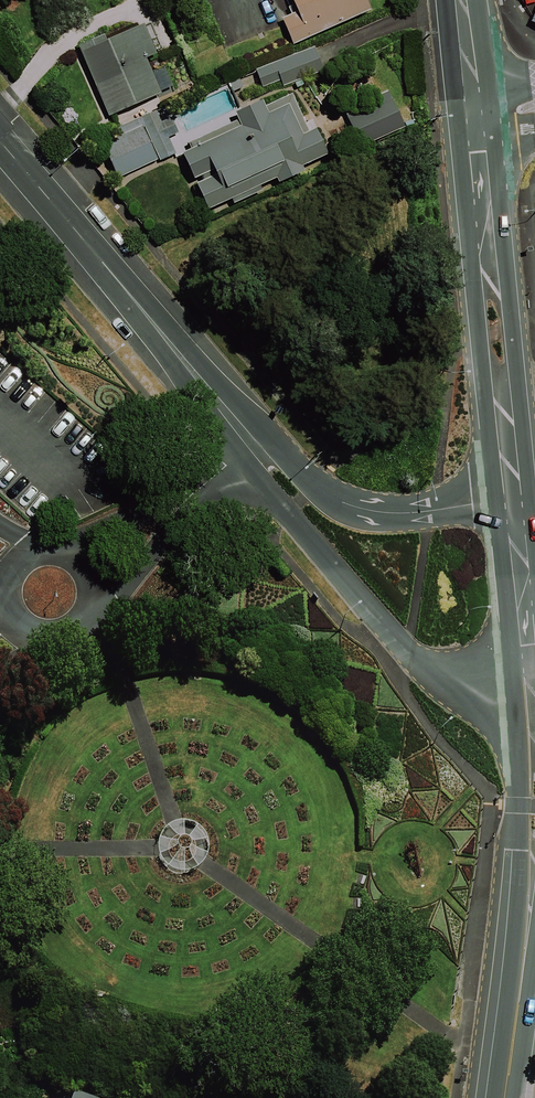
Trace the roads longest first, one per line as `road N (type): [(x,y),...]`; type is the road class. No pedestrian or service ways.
road 1 (tertiary): [(0,145),(255,454)]
road 2 (tertiary): [(527,716),(464,697),(400,644),(317,549),(255,454)]
road 3 (secondary): [(483,115),(514,498)]
road 4 (tertiary): [(255,454),(328,495),(389,512),(514,498)]
road 5 (secondary): [(534,827),(504,1097)]
road 6 (secondary): [(514,498),(527,716)]
road 7 (unclassified): [(101,556),(109,598),(104,617),(85,634),(42,644),(21,637),(0,614)]
road 8 (unclassified): [(255,454),(101,556)]

